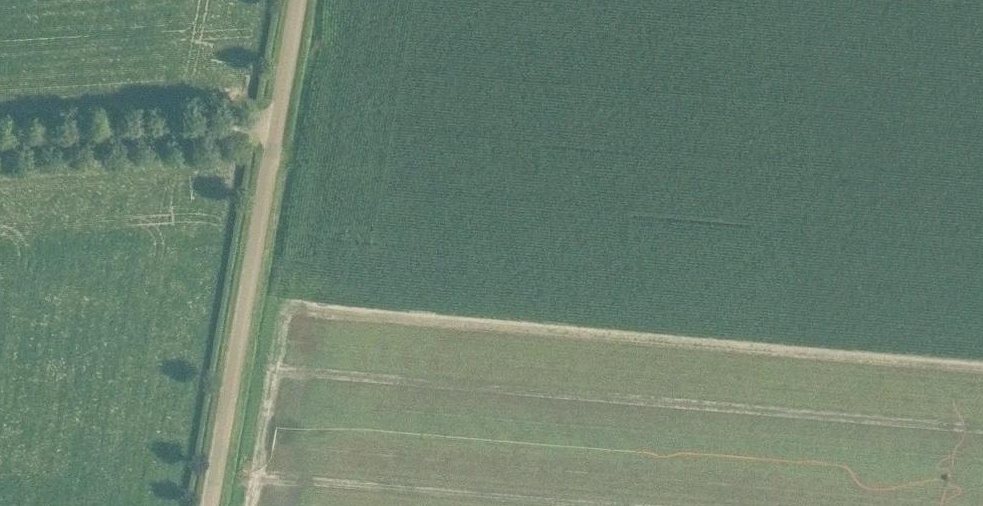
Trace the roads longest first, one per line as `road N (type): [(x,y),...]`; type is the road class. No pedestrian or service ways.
road 1 (unclassified): [(209,505),(298,0)]

